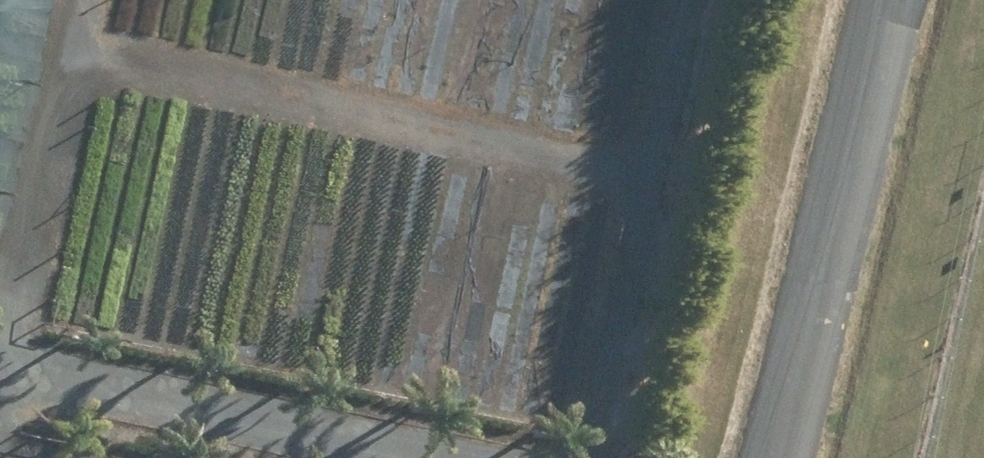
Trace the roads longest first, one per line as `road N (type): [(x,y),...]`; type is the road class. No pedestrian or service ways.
road 1 (track): [(80,54),(654,174)]
road 2 (track): [(464,457),(0,354)]
road 3 (unclassified): [(890,0),(776,457)]
road 4 (track): [(697,0),(584,457)]
road 5 (track): [(0,394),(93,0)]

